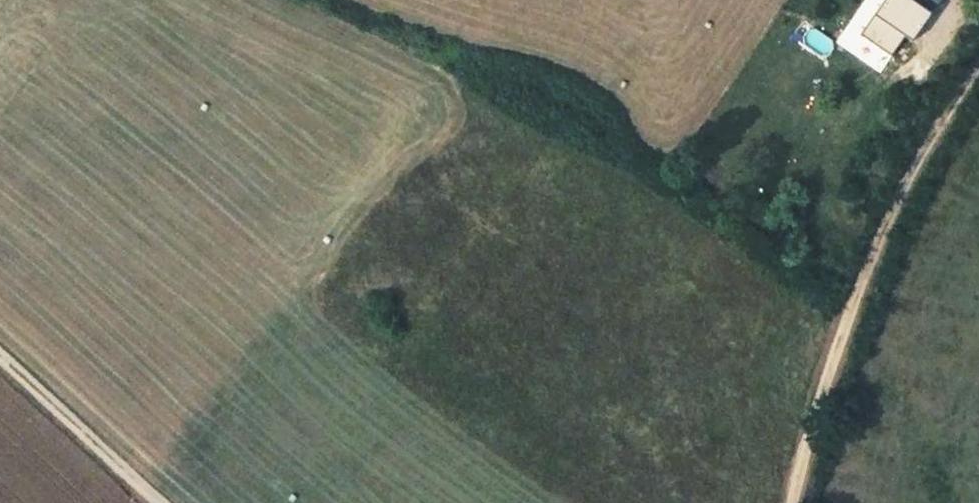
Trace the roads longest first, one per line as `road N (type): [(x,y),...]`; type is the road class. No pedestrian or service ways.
road 1 (track): [(978,78),(886,222),(796,502)]
road 2 (track): [(160,502),(0,362)]

